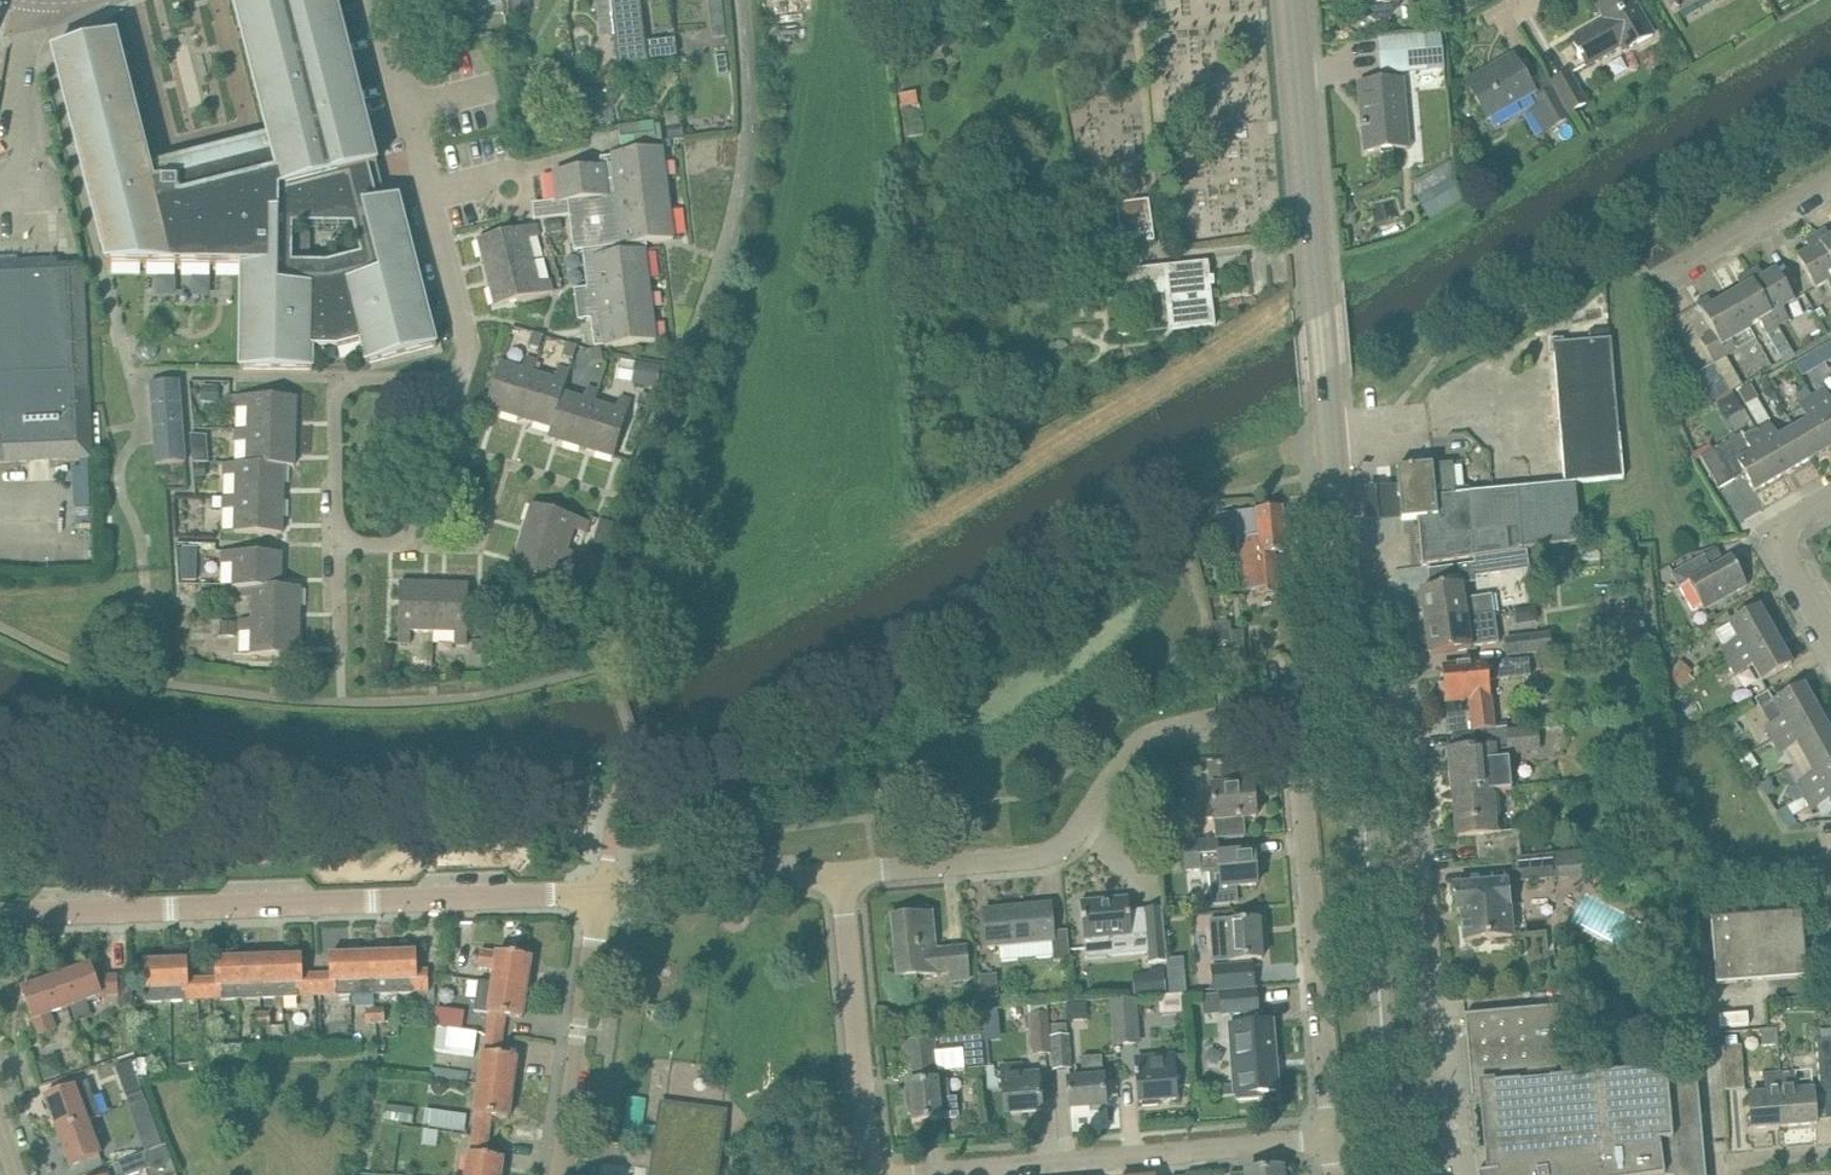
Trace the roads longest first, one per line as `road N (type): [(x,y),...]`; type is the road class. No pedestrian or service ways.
road 1 (tertiary): [(1353,700),(1292,0)]
road 2 (residential): [(603,891),(0,914)]
road 3 (residential): [(841,872),(1034,857),(1079,828),(1146,740),(1295,706)]
road 4 (residential): [(1438,1174),(1396,697)]
road 5 (tertiary): [(1395,1174),(1353,700)]
road 6 (residential): [(1332,1136),(1295,706)]
road 7 (unclassified): [(905,1174),(1332,1136)]
road 8 (unclassified): [(871,1174),(841,872)]
road 9 (residential): [(562,1174),(603,891)]
road 10 (residential): [(339,543),(335,402),(342,384),(460,380)]
road 11 (residential): [(603,891),(841,872)]
road 12 (residential): [(339,543),(400,543),(417,529),(460,380)]
road 13 (unclassified): [(430,194),(377,0)]
road 14 (residential): [(1830,178),(1660,277)]
road 15 (residential): [(460,380),(470,346),(430,194)]
road 16 (residential): [(430,194),(614,144)]
road 17 (residential): [(1830,636),(1785,555),(1784,534),(1830,497)]

